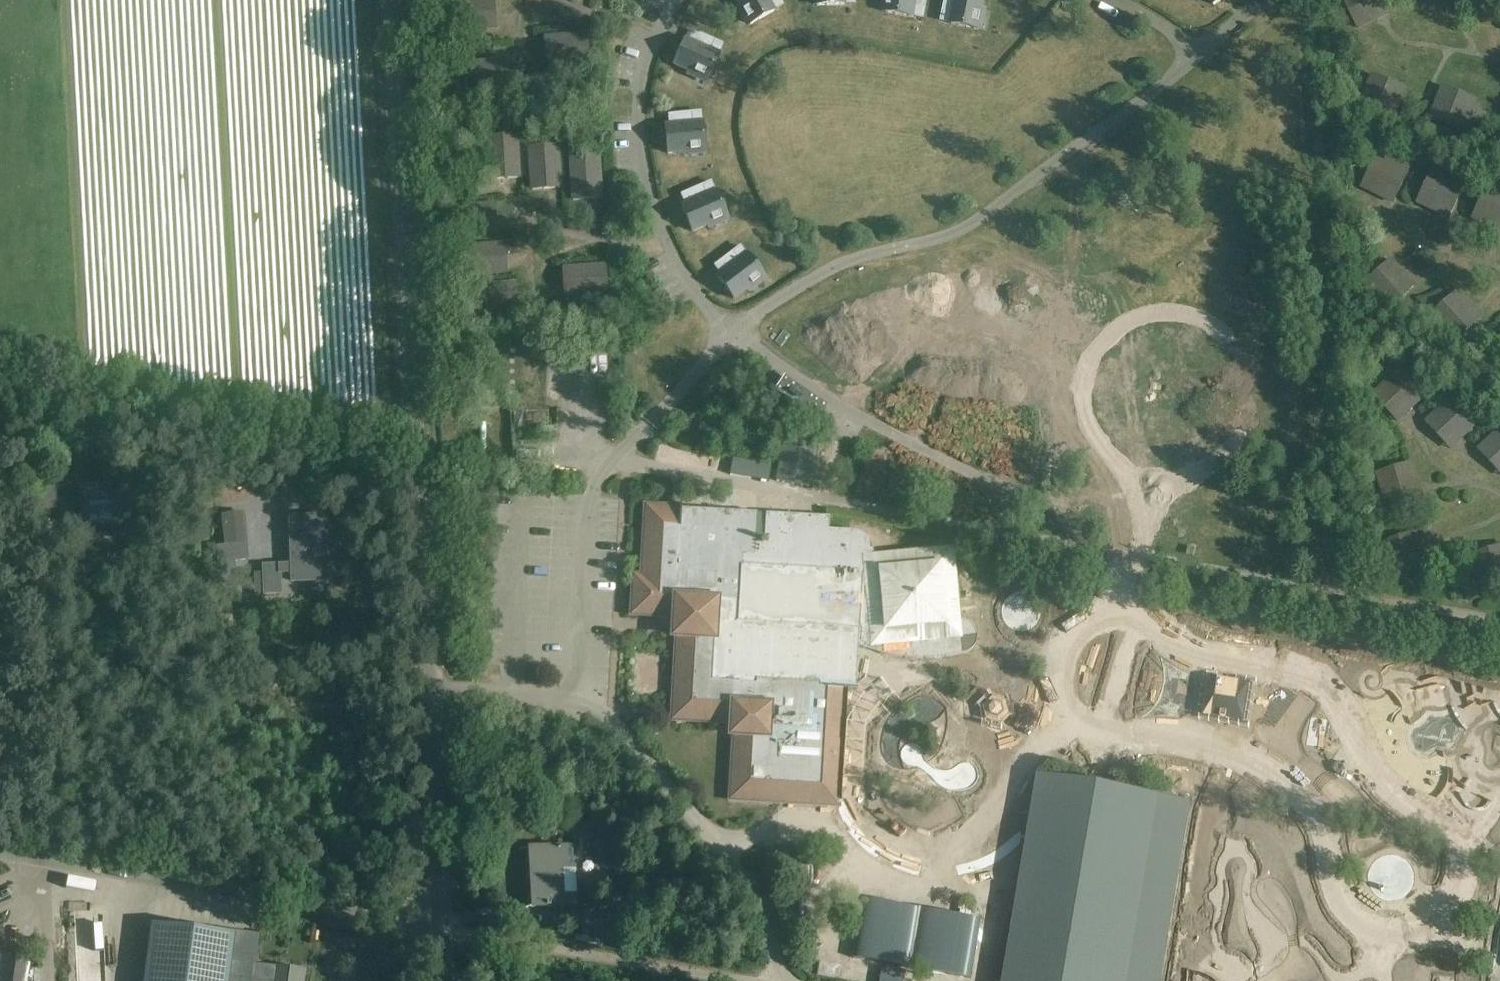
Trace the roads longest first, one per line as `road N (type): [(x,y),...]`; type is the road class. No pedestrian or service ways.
road 1 (unclassified): [(451,929),(395,0)]
road 2 (unclassified): [(451,929),(0,852)]

